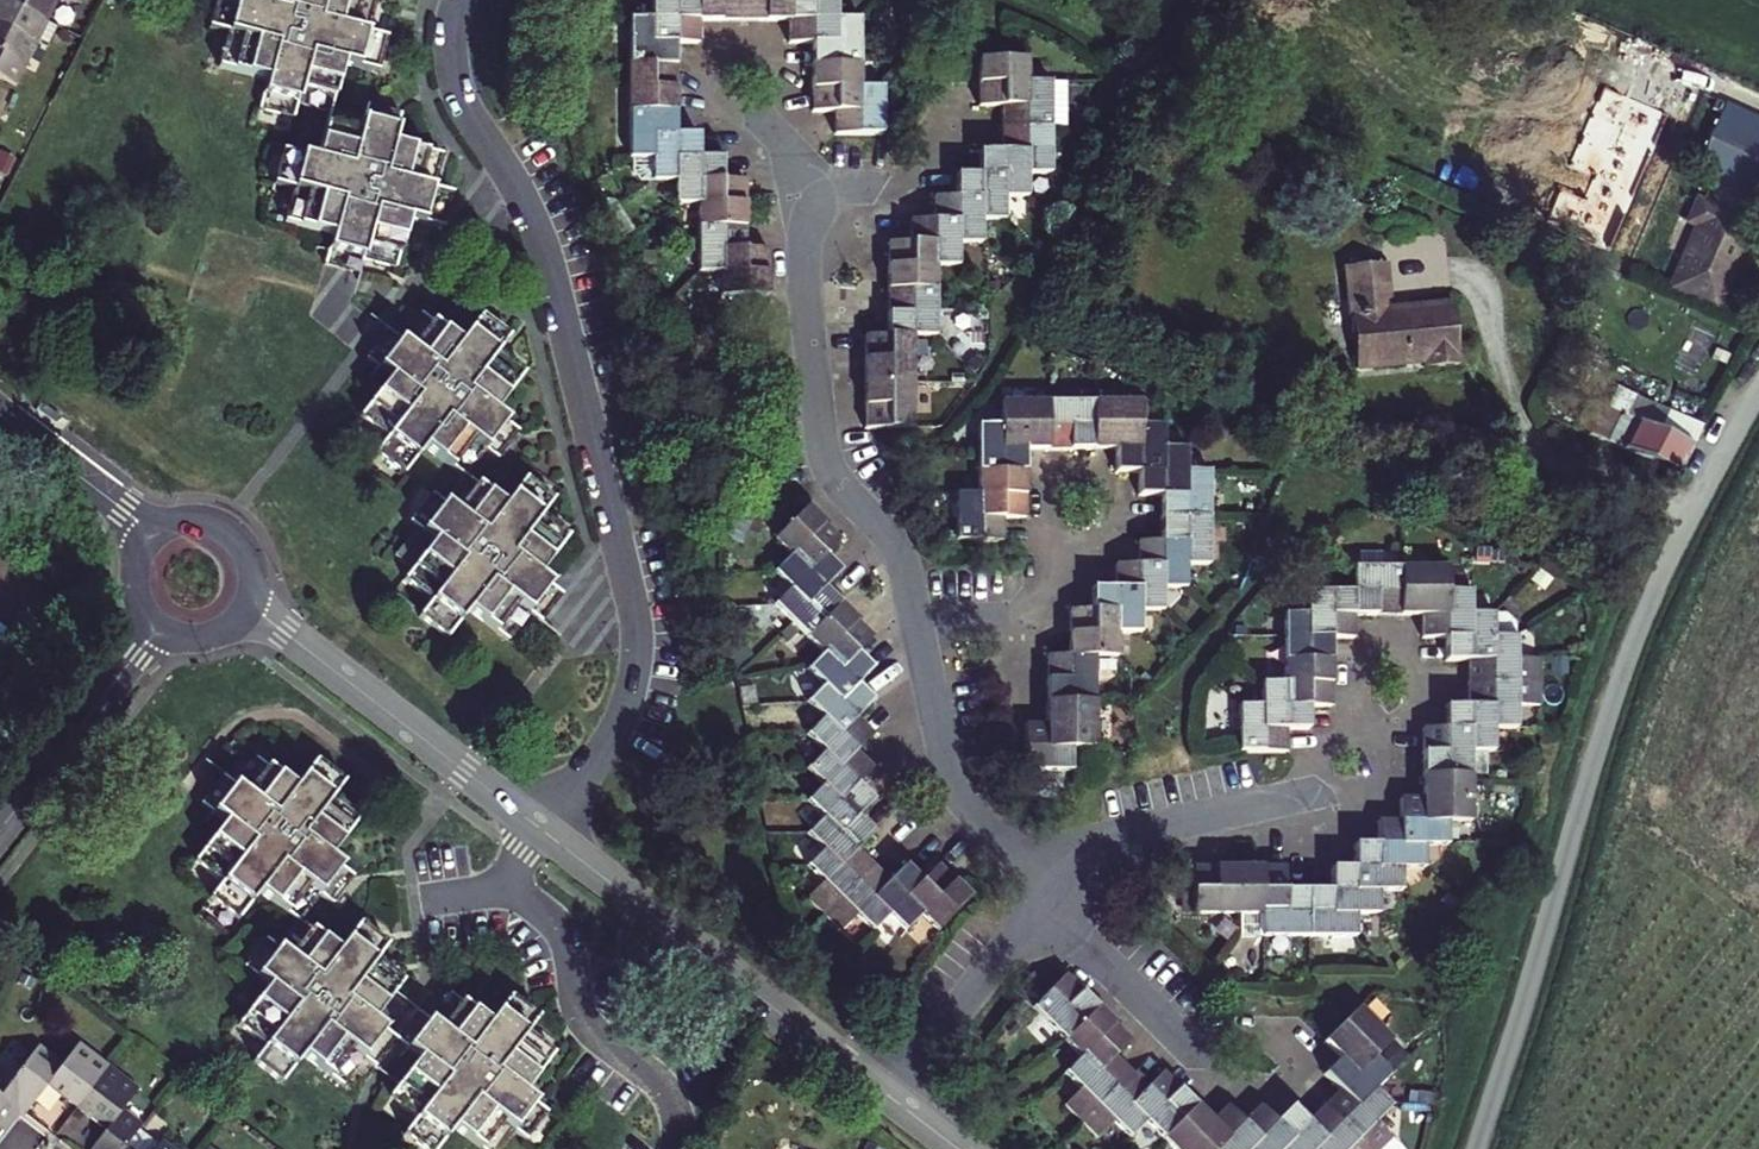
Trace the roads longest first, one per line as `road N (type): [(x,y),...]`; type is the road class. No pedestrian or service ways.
road 1 (residential): [(454,0),(456,82),(543,247),(636,626),(624,708),(548,836)]
road 2 (unclassified): [(1758,386),(1668,557),(1617,678),(1473,1148)]
road 3 (residential): [(915,615),(899,548),(833,472),(820,439),(794,182)]
road 4 (tertiary): [(548,836),(889,1095)]
road 5 (residential): [(1044,851),(1320,785),(1337,772),(1390,684)]
road 6 (tertiary): [(243,603),(548,836)]
road 7 (residential): [(509,889),(562,935),(589,1026),(662,1084),(673,1148)]
road 8 (residential): [(1040,900),(1196,1048),(1271,1074)]
road 9 (residential): [(1044,851),(1019,846),(950,778),(915,615)]
road 10 (residential): [(0,828),(158,622)]
road 11 (residential): [(889,1095),(1040,900)]
road 12 (residential): [(915,615),(1039,613),(1091,505)]
road 13 (tertiary): [(0,416),(155,534)]
road 14 (residential): [(794,182),(886,173),(954,124)]
road 15 (tertiary): [(243,603),(248,569),(227,533),(187,521),(155,534)]

